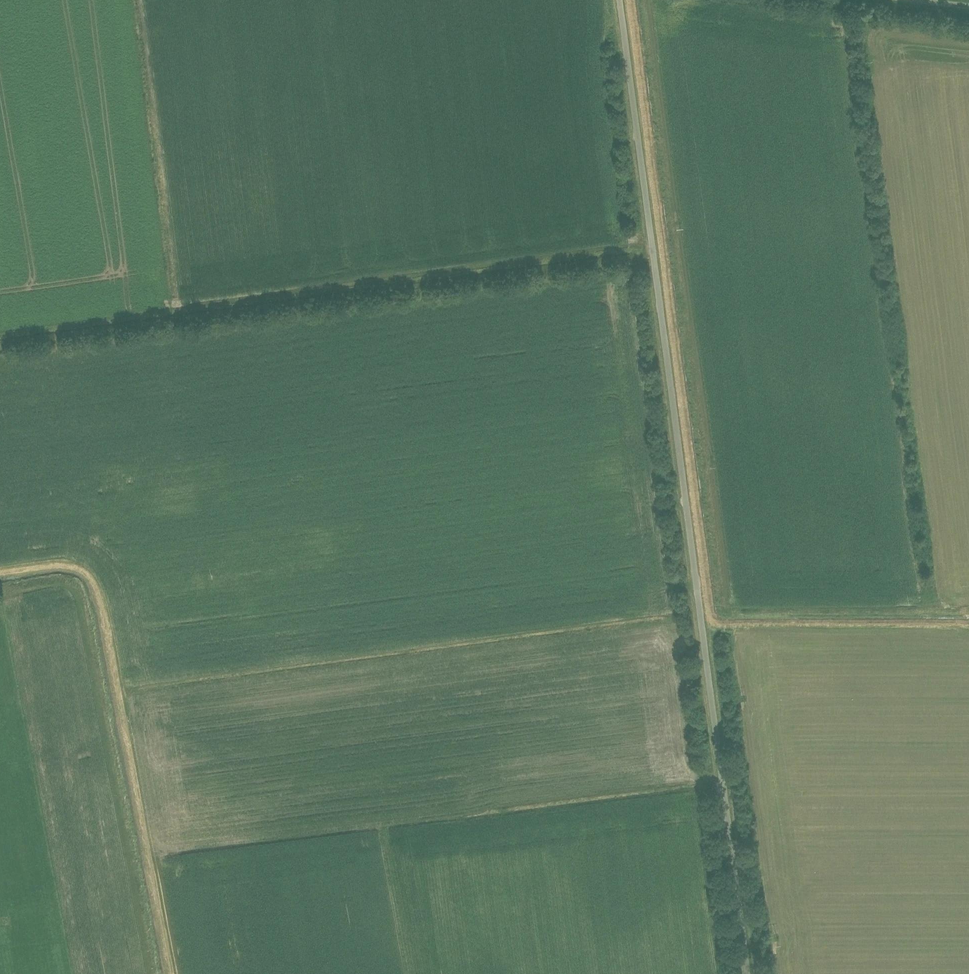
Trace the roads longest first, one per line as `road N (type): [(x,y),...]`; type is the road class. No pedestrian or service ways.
road 1 (residential): [(619,0),(750,973)]

